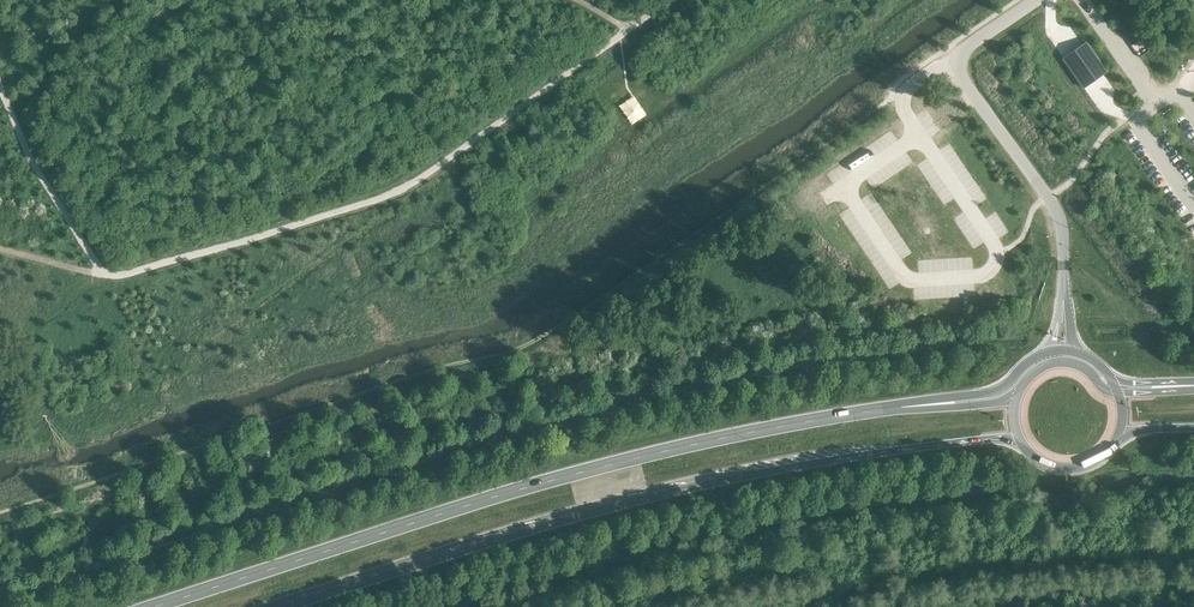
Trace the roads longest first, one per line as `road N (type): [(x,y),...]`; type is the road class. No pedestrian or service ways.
road 1 (trunk): [(903,407),(715,439),(540,484),(158,606)]
road 2 (trunk): [(284,606),(672,490),(972,440),(1021,441)]
road 3 (unclassified): [(1039,0),(967,48),(958,70),(1052,205),(1063,234),(1063,300)]
road 4 (trunk): [(1052,351),(994,392),(903,407)]
road 5 (trunk): [(1021,441),(1040,461),(1066,469),(1101,458),(1118,436)]

